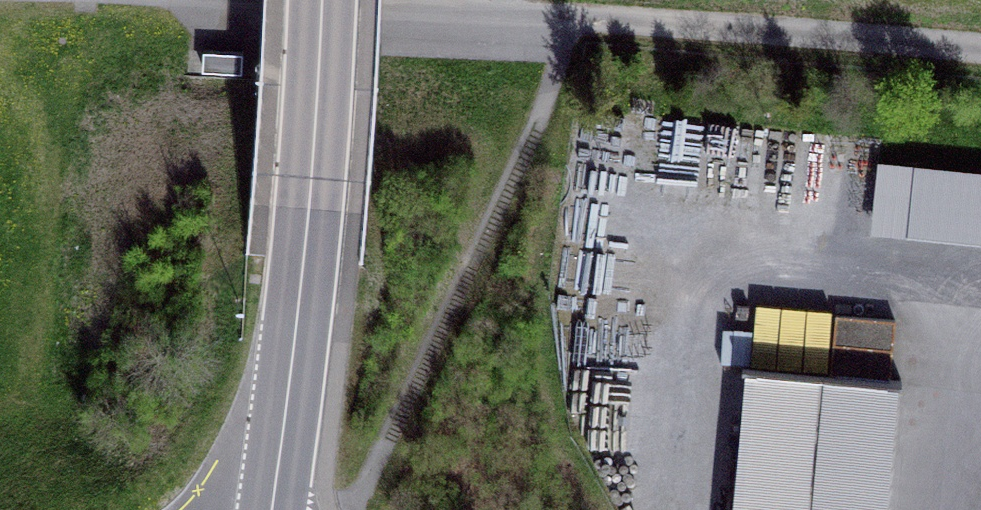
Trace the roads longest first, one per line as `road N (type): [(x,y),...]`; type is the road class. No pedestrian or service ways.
road 1 (track): [(980,50),(268,0)]
road 2 (secondary): [(272,509),(304,260),(323,0)]

